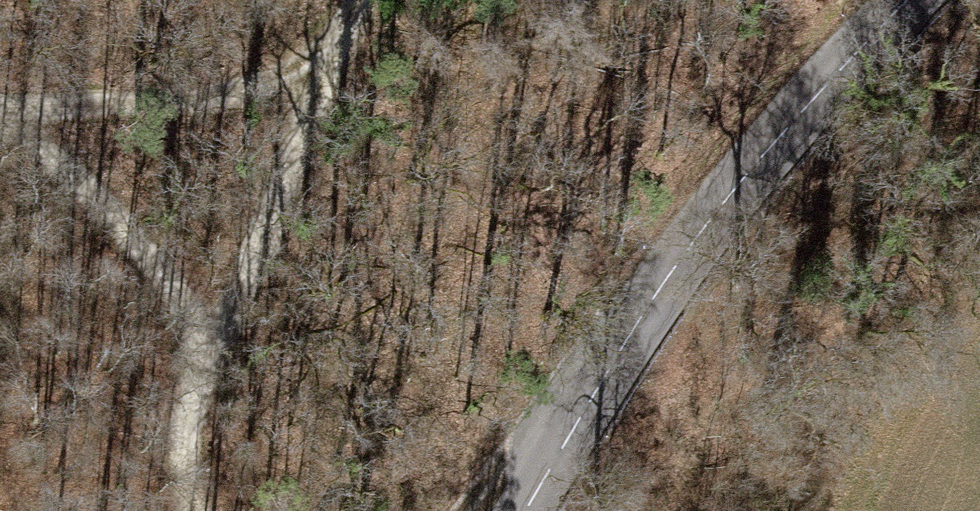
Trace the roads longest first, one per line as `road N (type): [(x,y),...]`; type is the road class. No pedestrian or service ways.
road 1 (tertiary): [(928,0),(585,418),(522,510)]
road 2 (track): [(322,71),(297,182),(214,373),(186,472),(198,510)]
road 3 (track): [(348,0),(322,71),(173,95),(0,108)]
road 4 (track): [(0,108),(94,188),(227,345)]
road 5 (track): [(484,510),(585,418)]

